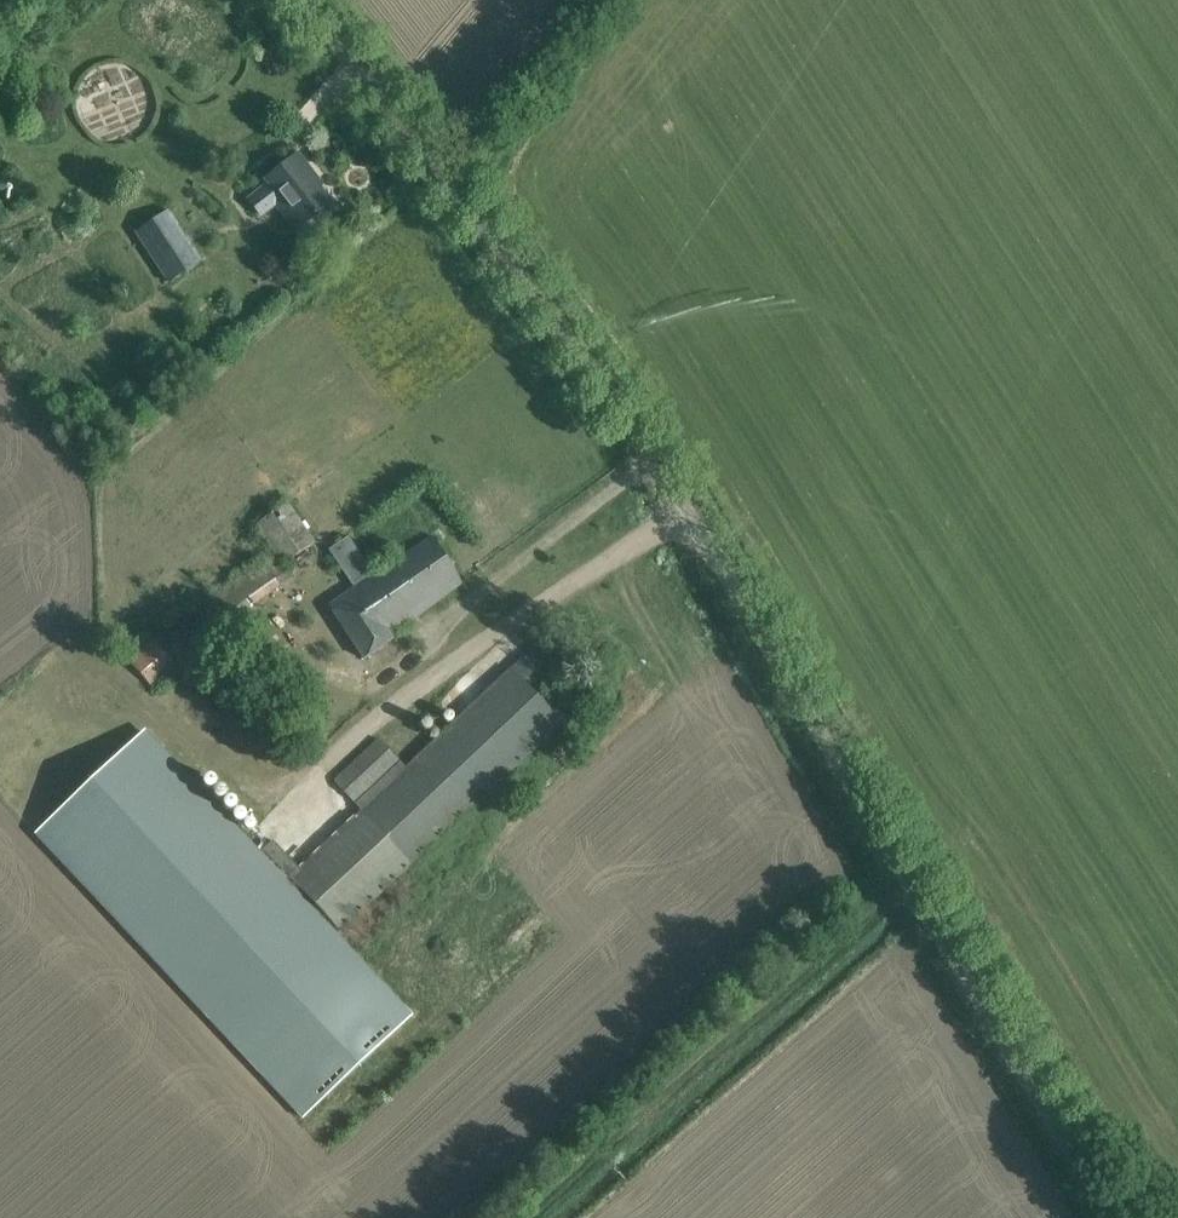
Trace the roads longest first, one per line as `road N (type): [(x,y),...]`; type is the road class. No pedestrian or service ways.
road 1 (unclassified): [(1126,1217),(1090,1183),(1044,1110),(563,312),(320,0)]

